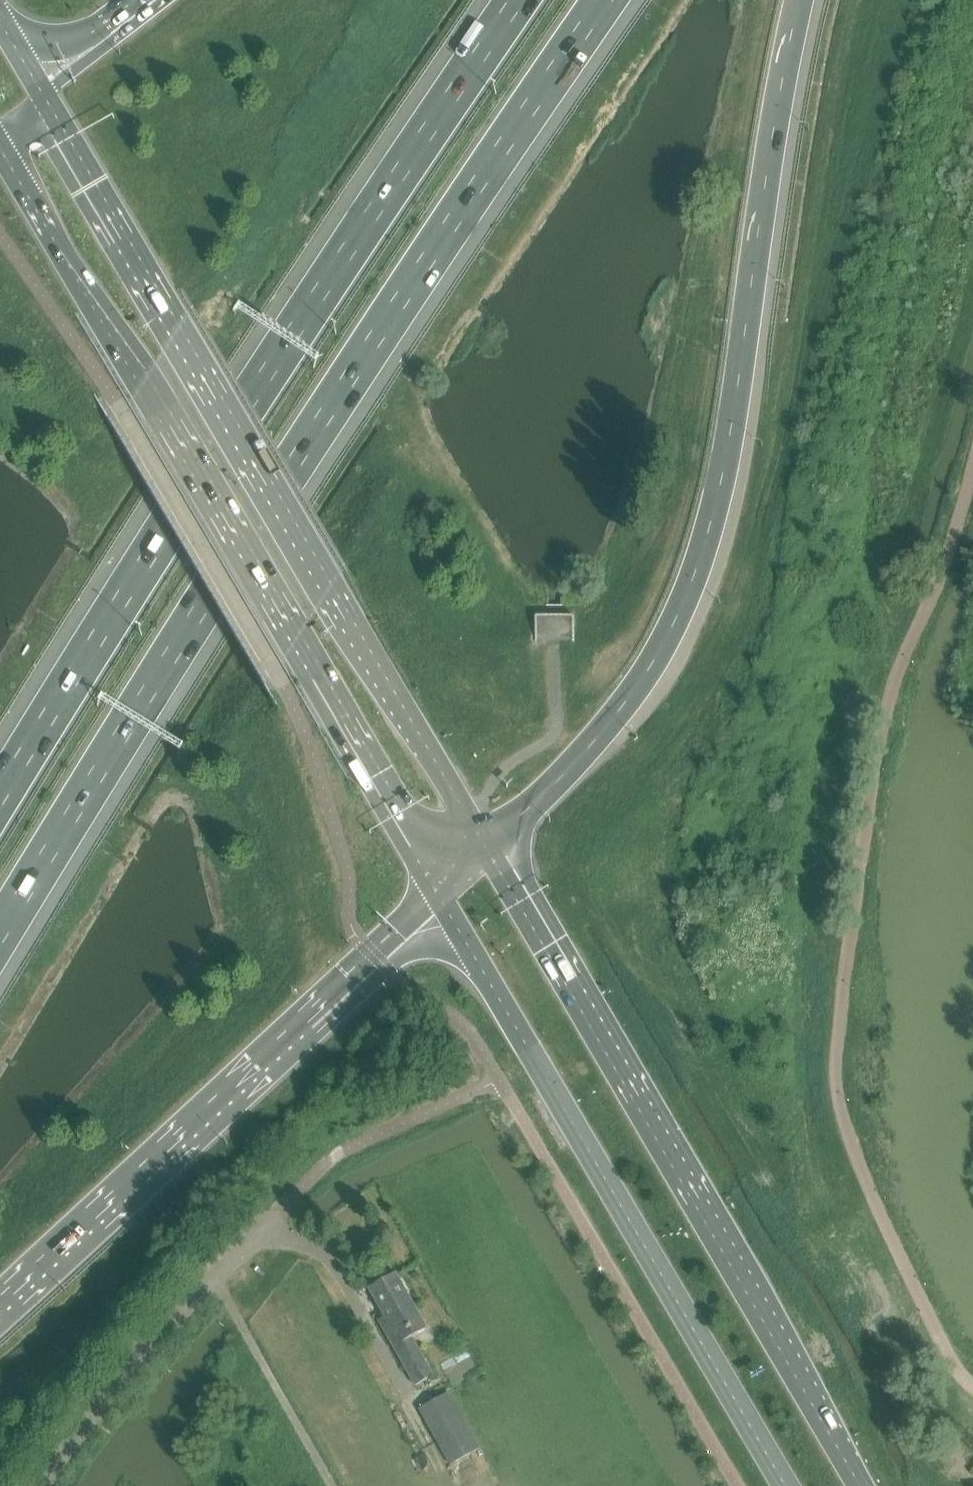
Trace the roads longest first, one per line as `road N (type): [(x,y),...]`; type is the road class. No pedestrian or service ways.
road 1 (motorway): [(0,932),(353,373),(605,0)]
road 2 (motorway): [(517,0),(0,799)]
road 3 (motorway): [(491,854),(546,808),(632,707),(685,623),(708,564),(723,514),(808,0)]
road 4 (primary): [(491,854),(44,94)]
road 5 (primary): [(0,149),(440,898)]
road 6 (primary): [(863,1485),(491,854)]
road 7 (primary): [(440,898),(783,1485)]
road 8 (motorway): [(0,1307),(440,898)]
road 9 (unclassified): [(38,1485),(100,1390),(211,1265),(338,1154)]
road 10 (motorway): [(164,0),(44,94)]

